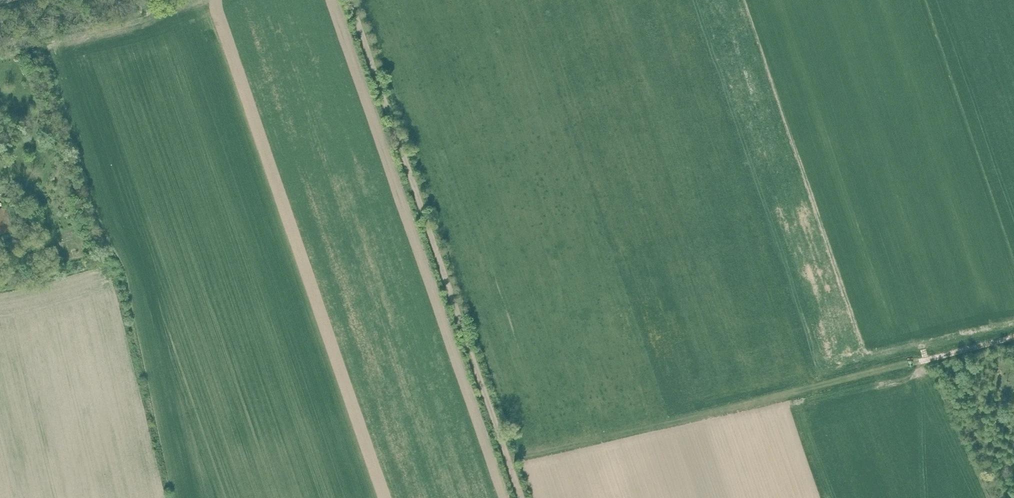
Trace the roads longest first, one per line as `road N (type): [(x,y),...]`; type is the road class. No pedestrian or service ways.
road 1 (unclassified): [(522,497),(351,0)]

